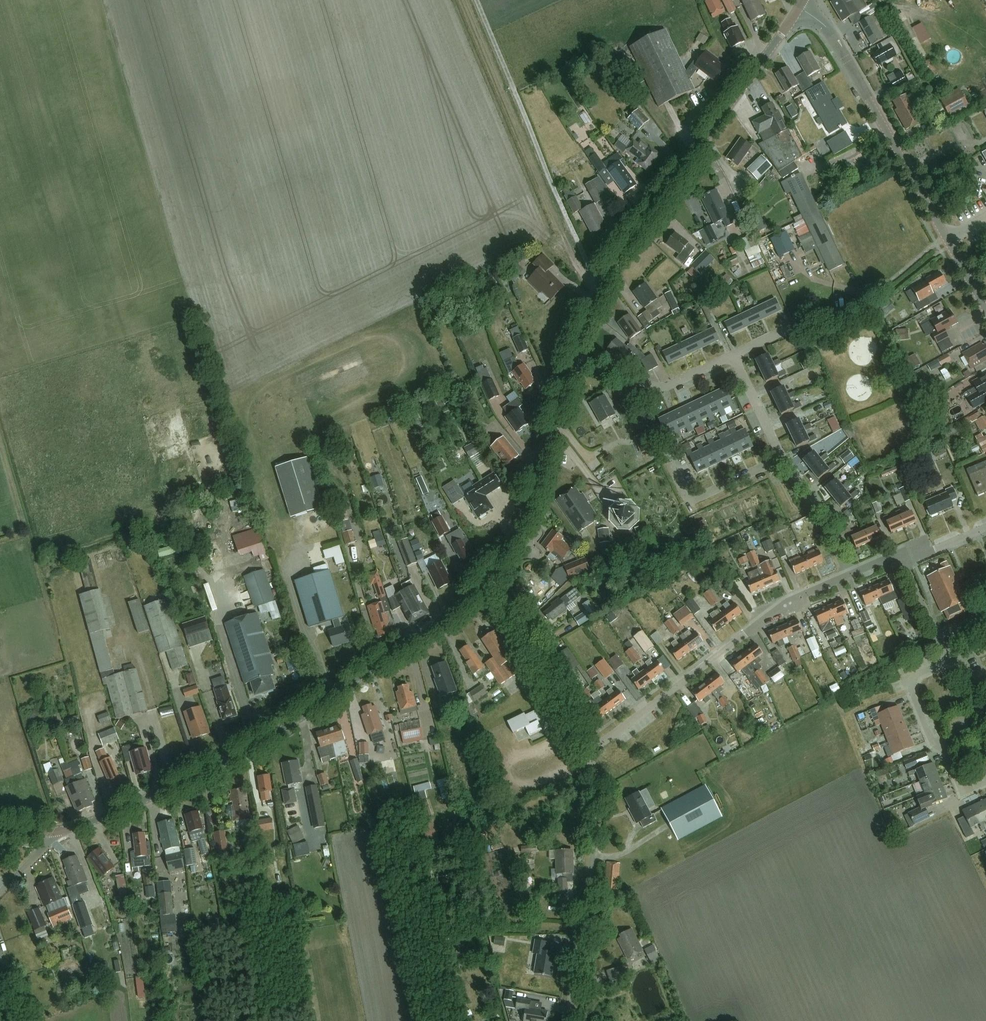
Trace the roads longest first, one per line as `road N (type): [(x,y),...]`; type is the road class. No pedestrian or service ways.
road 1 (secondary): [(61,833),(97,825),(268,743),(461,612),(492,575)]
road 2 (tertiary): [(985,313),(836,42),(801,6)]
road 3 (secondary): [(600,293),(801,6)]
road 4 (unclassified): [(600,293),(470,0)]
road 5 (residential): [(589,753),(780,606),(846,576)]
road 6 (residential): [(568,1020),(596,873),(597,775),(589,753)]
road 7 (secondary): [(492,575),(523,519),(572,362)]
road 8 (residential): [(589,753),(492,575)]
road 9 (residential): [(954,660),(907,680),(963,791),(985,781)]
road 10 (residential): [(734,360),(666,389),(572,362)]
road 11 (residential): [(670,466),(689,504),(782,459)]
road 12 (residential): [(846,576),(813,494),(782,459)]
road 13 (residential): [(899,552),(940,649),(954,660)]

